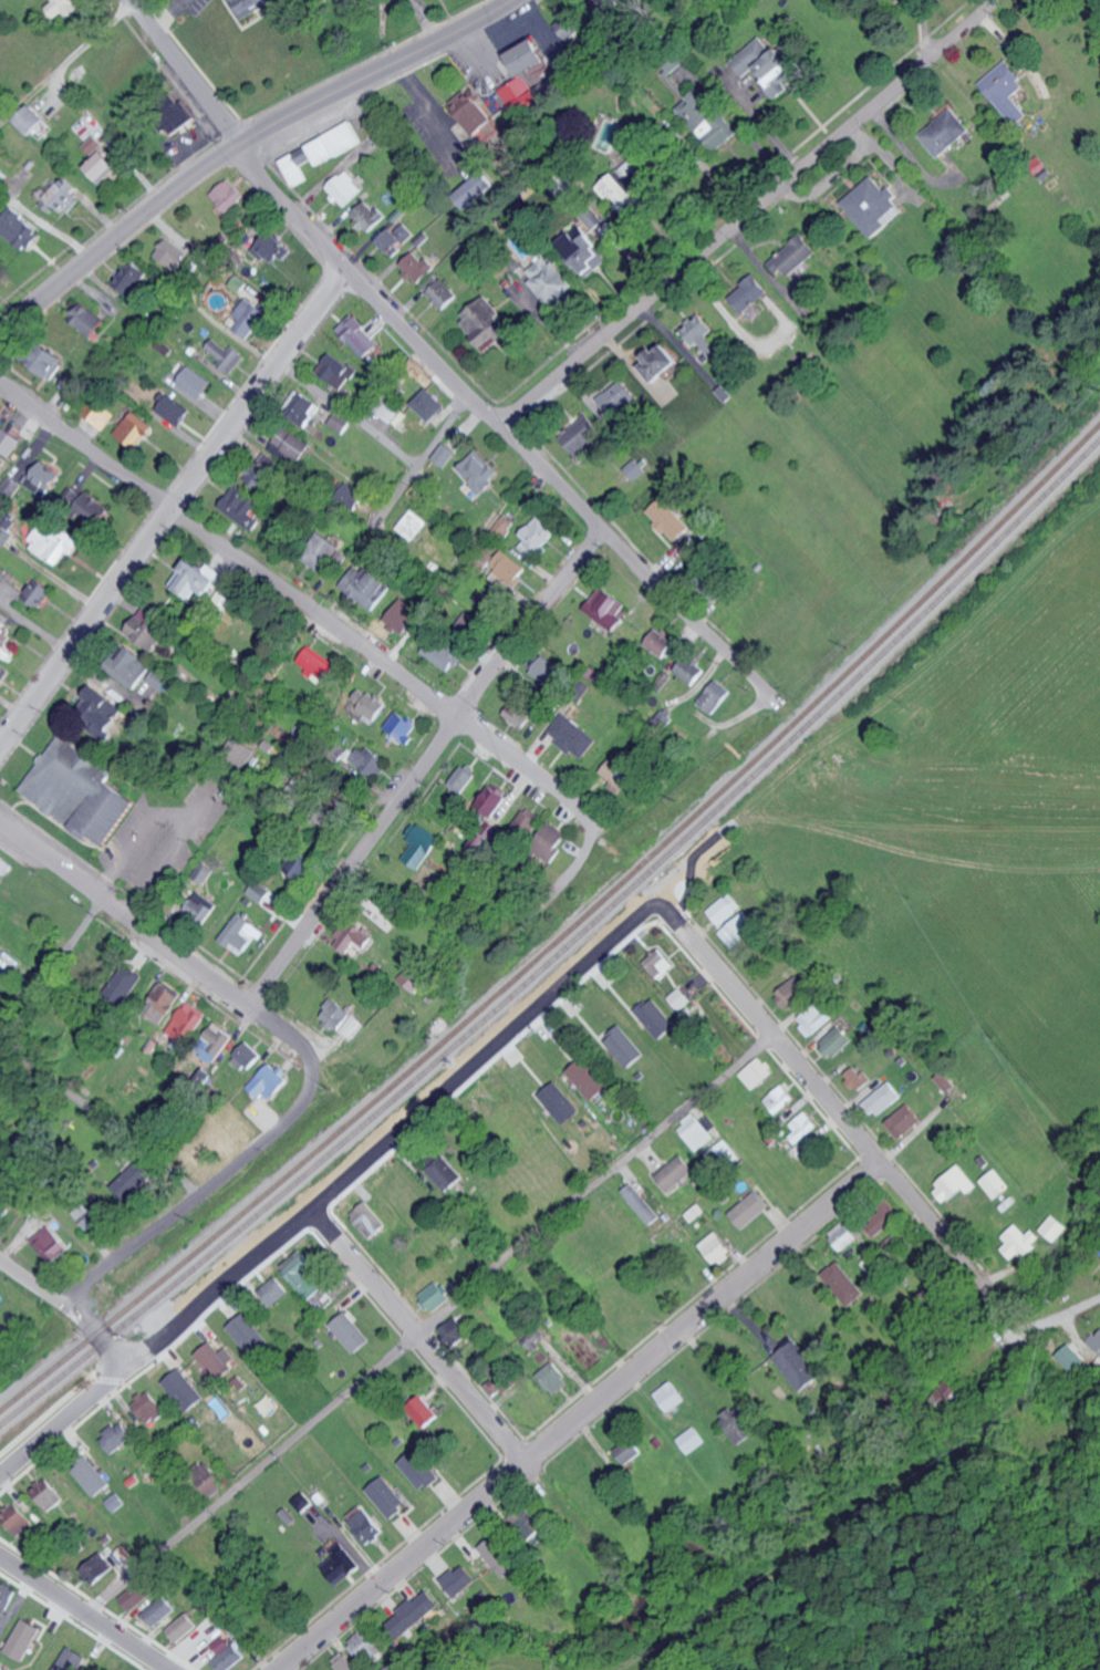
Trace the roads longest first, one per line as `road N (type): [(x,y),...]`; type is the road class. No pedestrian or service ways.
road 1 (residential): [(771,1035),(682,1101),(83,1610)]
road 2 (residential): [(676,922),(647,921),(611,944),(326,1199),(0,1464)]
road 3 (residential): [(280,1669),(879,1163)]
road 4 (residential): [(778,705),(255,174),(238,143)]
road 5 (residential): [(600,829),(507,750),(0,378)]
road 6 (residential): [(504,423),(994,0)]
road 7 (tertiary): [(520,0),(238,143),(158,198),(0,335)]
road 8 (residential): [(0,750),(344,266)]
road 9 (residential): [(248,1004),(604,530)]
road 10 (residential): [(988,1282),(931,1226),(676,922)]
road 11 (residential): [(314,1060),(0,823)]
road 12 (residential): [(61,1303),(288,1120),(314,1080),(314,1060)]
road 13 (residential): [(525,1462),(307,1215)]
road 14 (residential): [(194,1197),(0,1046)]
road 15 (residential): [(173,1669),(0,1559)]
road 16 (residential): [(238,143),(132,0)]
road 17 (residential): [(125,1362),(75,1314),(0,1260)]

